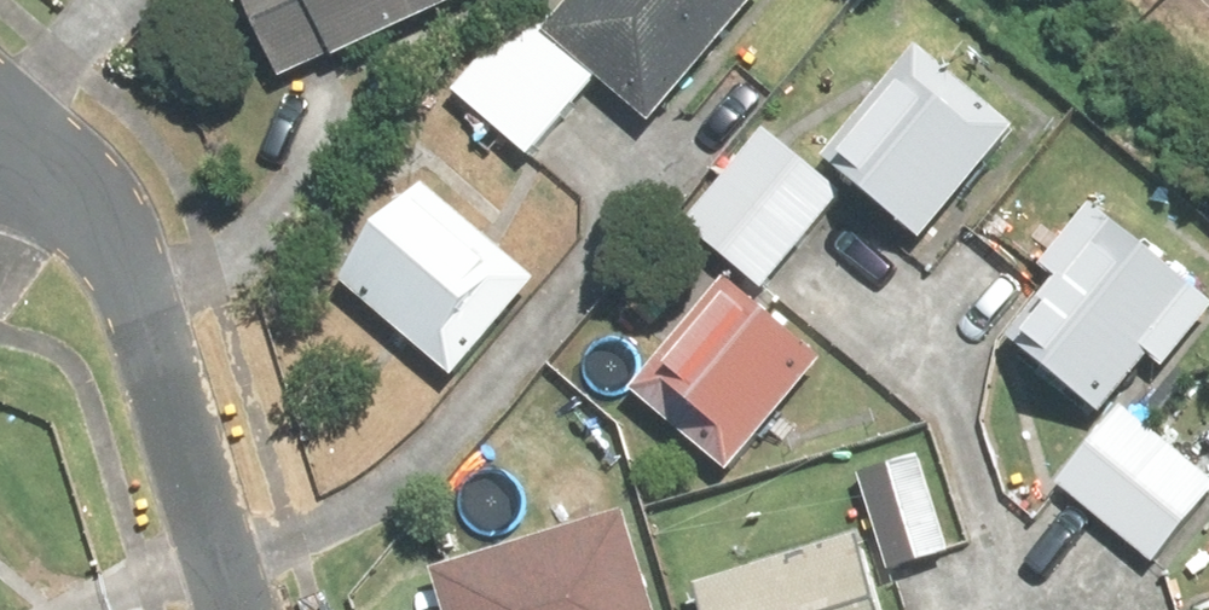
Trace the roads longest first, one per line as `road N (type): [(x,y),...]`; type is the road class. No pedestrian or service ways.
road 1 (residential): [(0,154),(26,167),(107,240),(163,367),(237,609)]

